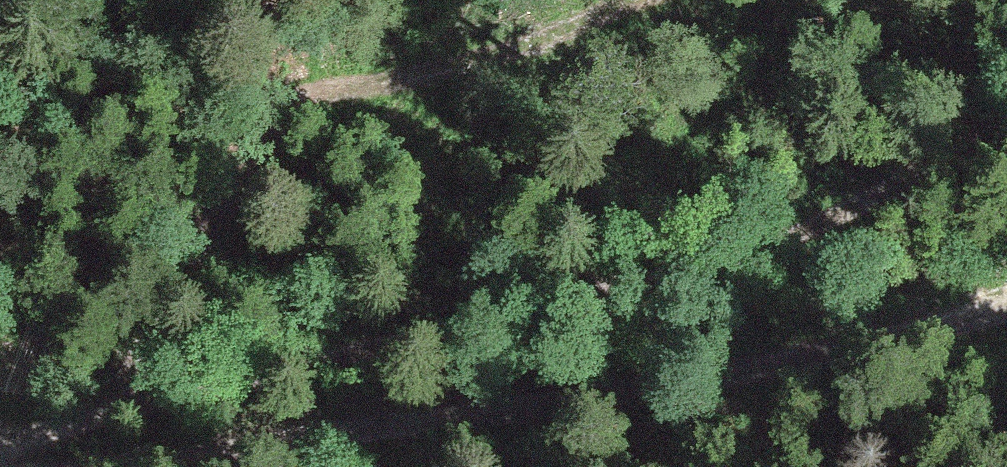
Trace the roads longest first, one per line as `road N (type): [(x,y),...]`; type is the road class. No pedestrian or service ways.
road 1 (track): [(22,466),(160,395),(630,284),(1006,133)]
road 2 (track): [(1006,304),(57,466)]
road 3 (track): [(105,420),(279,119),(342,82),(651,14),(683,0)]

